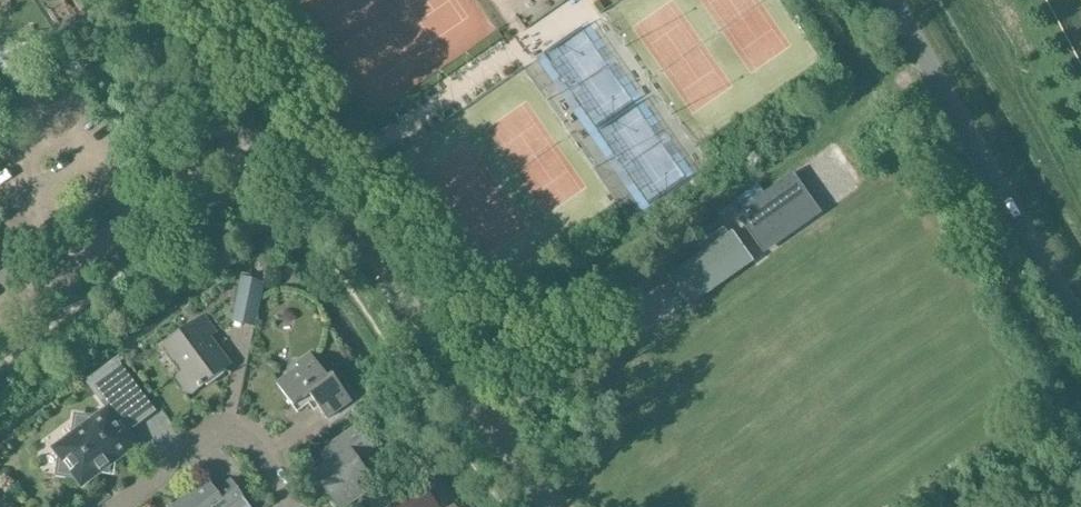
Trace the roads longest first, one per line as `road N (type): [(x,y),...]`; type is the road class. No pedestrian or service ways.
road 1 (residential): [(549,506),(292,146)]
road 2 (unclassified): [(895,0),(1080,323)]
road 3 (unclassified): [(0,323),(244,143),(292,146)]
road 4 (residential): [(294,506),(244,433),(209,436),(122,506)]

